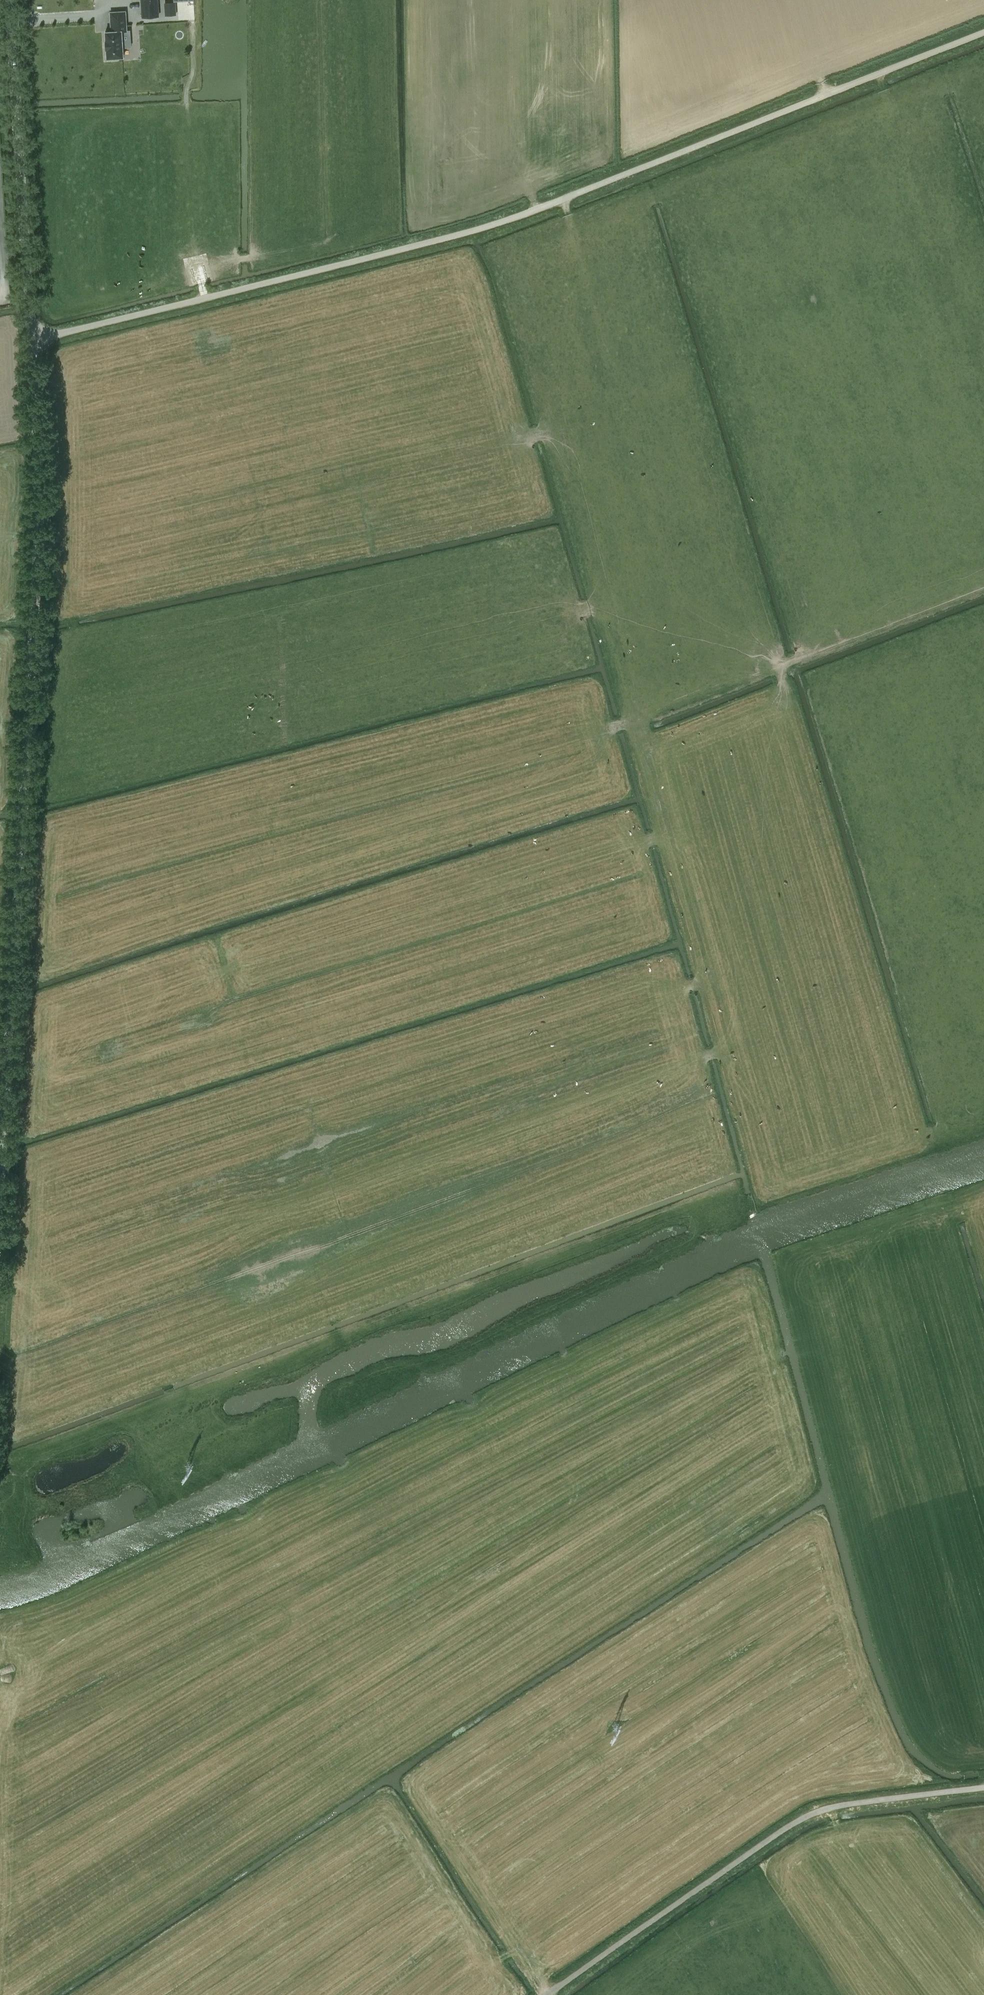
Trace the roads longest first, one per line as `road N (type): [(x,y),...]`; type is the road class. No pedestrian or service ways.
road 1 (unclassified): [(31,344),(494,228),(983,35)]
road 2 (unclassified): [(0,1230),(41,571),(31,344)]
road 3 (unclassified): [(548,1994),(814,1813),(983,1787)]
road 4 (unclassified): [(31,344),(11,0)]

